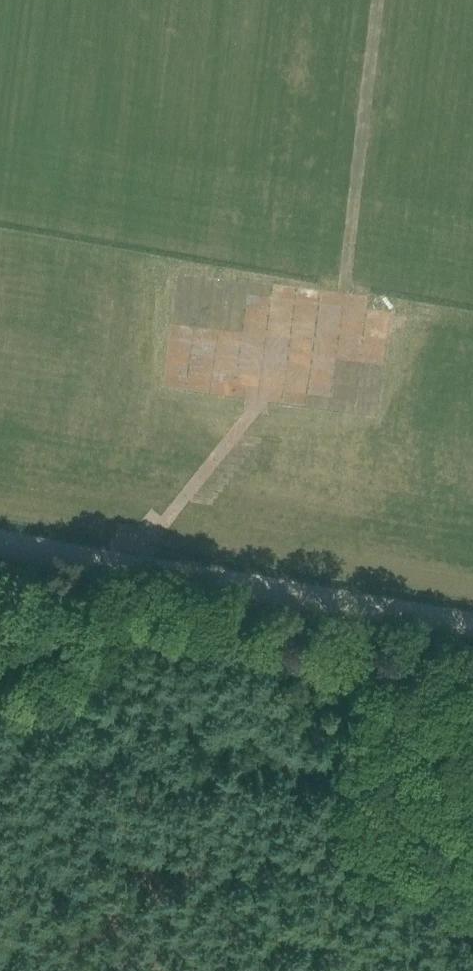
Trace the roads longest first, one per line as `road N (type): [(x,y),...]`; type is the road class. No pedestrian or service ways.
road 1 (track): [(472,628),(0,535)]

